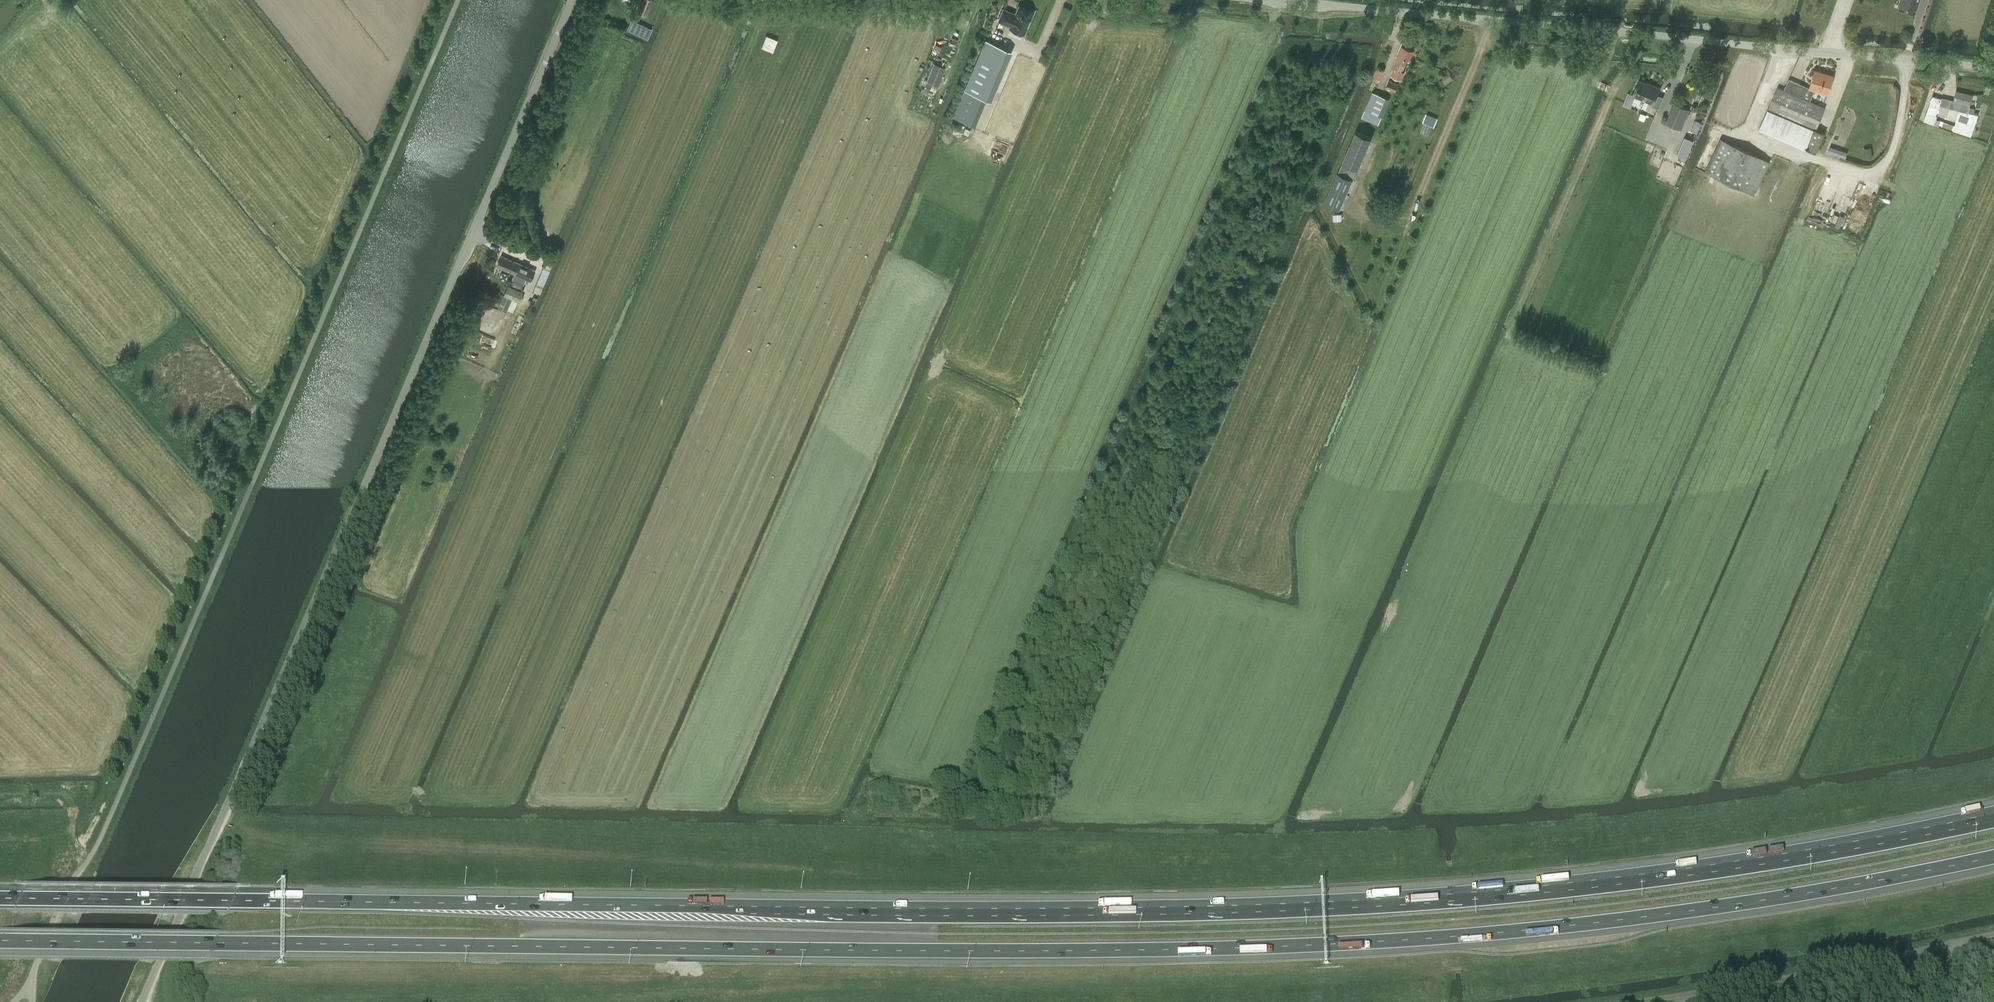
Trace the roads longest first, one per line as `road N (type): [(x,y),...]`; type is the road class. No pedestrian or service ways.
road 1 (motorway): [(0,941),(1237,948),(1607,922),(1993,856)]
road 2 (motorway): [(1993,817),(1566,886),(1233,909),(893,912),(0,898)]
road 3 (unclassified): [(145,1001),(571,0)]
road 4 (unclassified): [(1993,68),(1292,0)]
road 5 (unclassified): [(1993,933),(1635,1001)]
road 6 (track): [(255,0),(367,143)]

